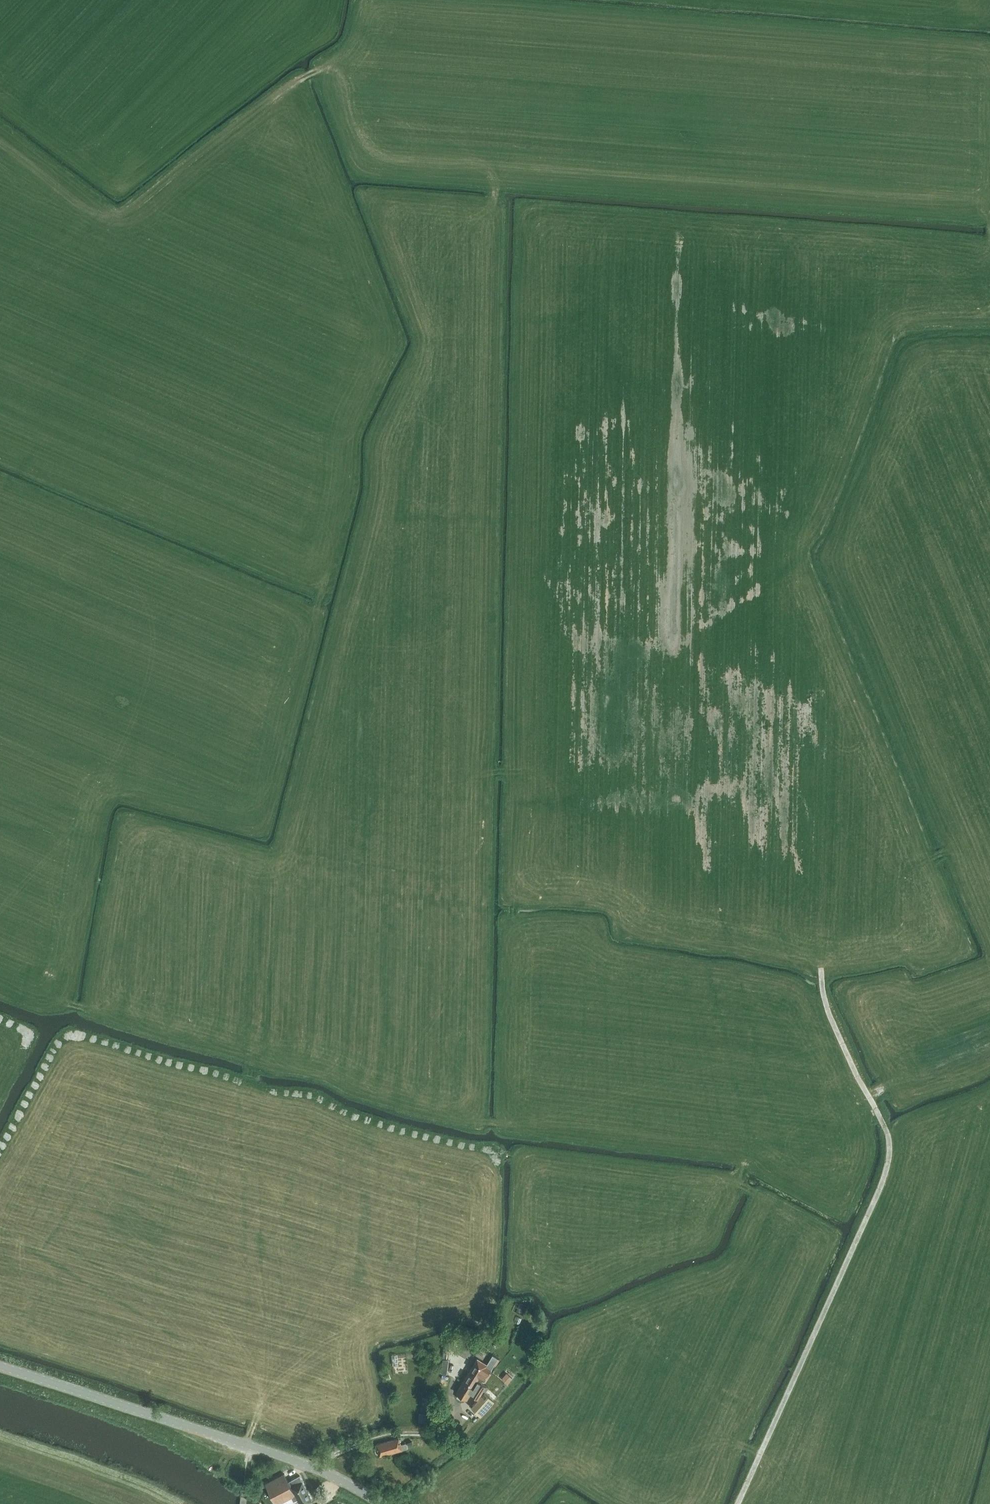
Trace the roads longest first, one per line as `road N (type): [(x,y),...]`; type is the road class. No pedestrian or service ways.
road 1 (tertiary): [(382,1503),(289,1459),(0,1366)]

